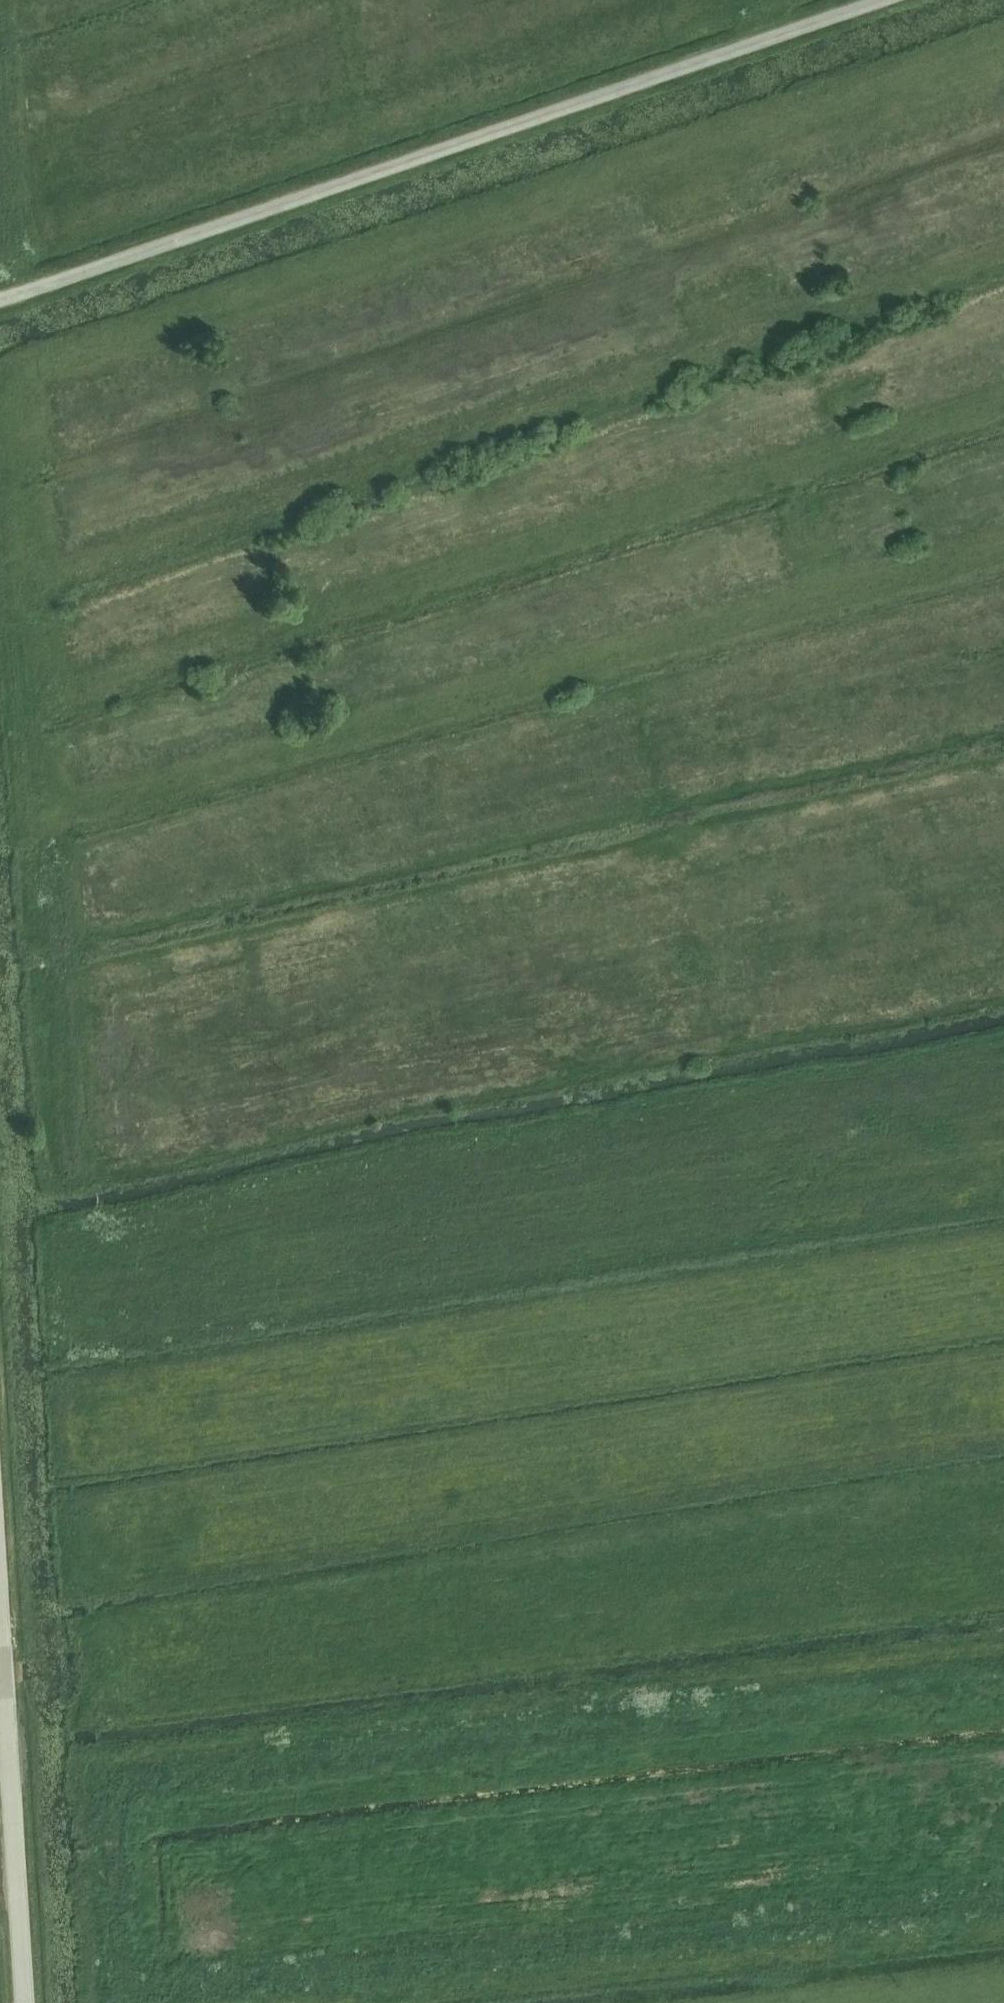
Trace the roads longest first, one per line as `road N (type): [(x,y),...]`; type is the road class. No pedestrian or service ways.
road 1 (unclassified): [(0,298),(877,0)]
road 2 (unclassified): [(23,2002),(0,1628)]

